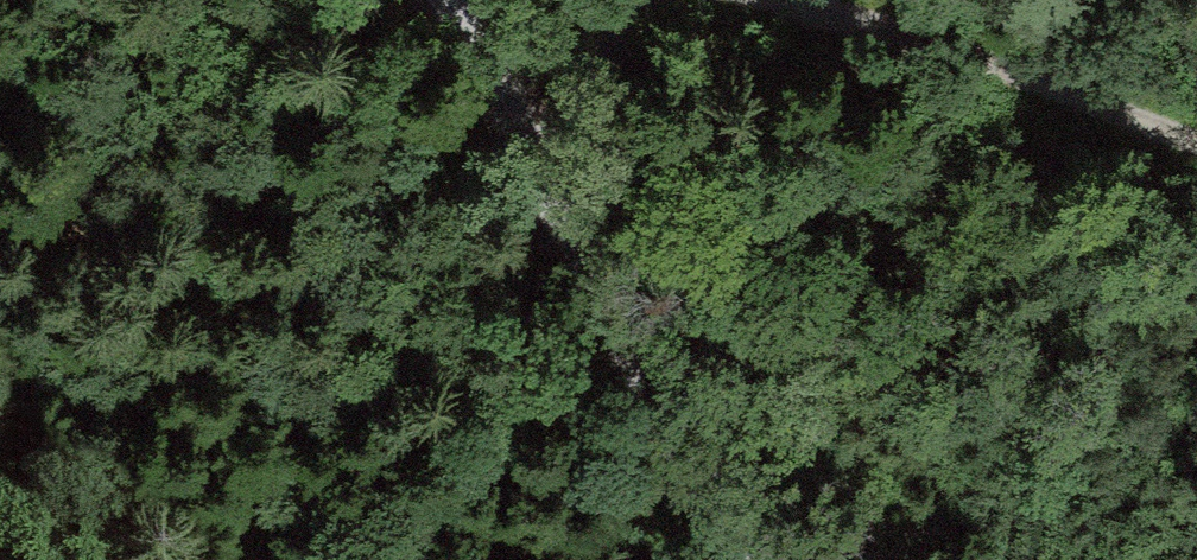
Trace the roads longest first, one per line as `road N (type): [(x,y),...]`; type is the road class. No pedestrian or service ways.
road 1 (unclassified): [(452,0),(559,215),(735,517),(773,559)]
road 2 (track): [(0,376),(393,360),(453,340),(528,294),(546,265),(559,215)]
road 3 (track): [(1196,145),(810,0)]
road 4 (track): [(640,0),(598,60),(571,135),(559,215)]

